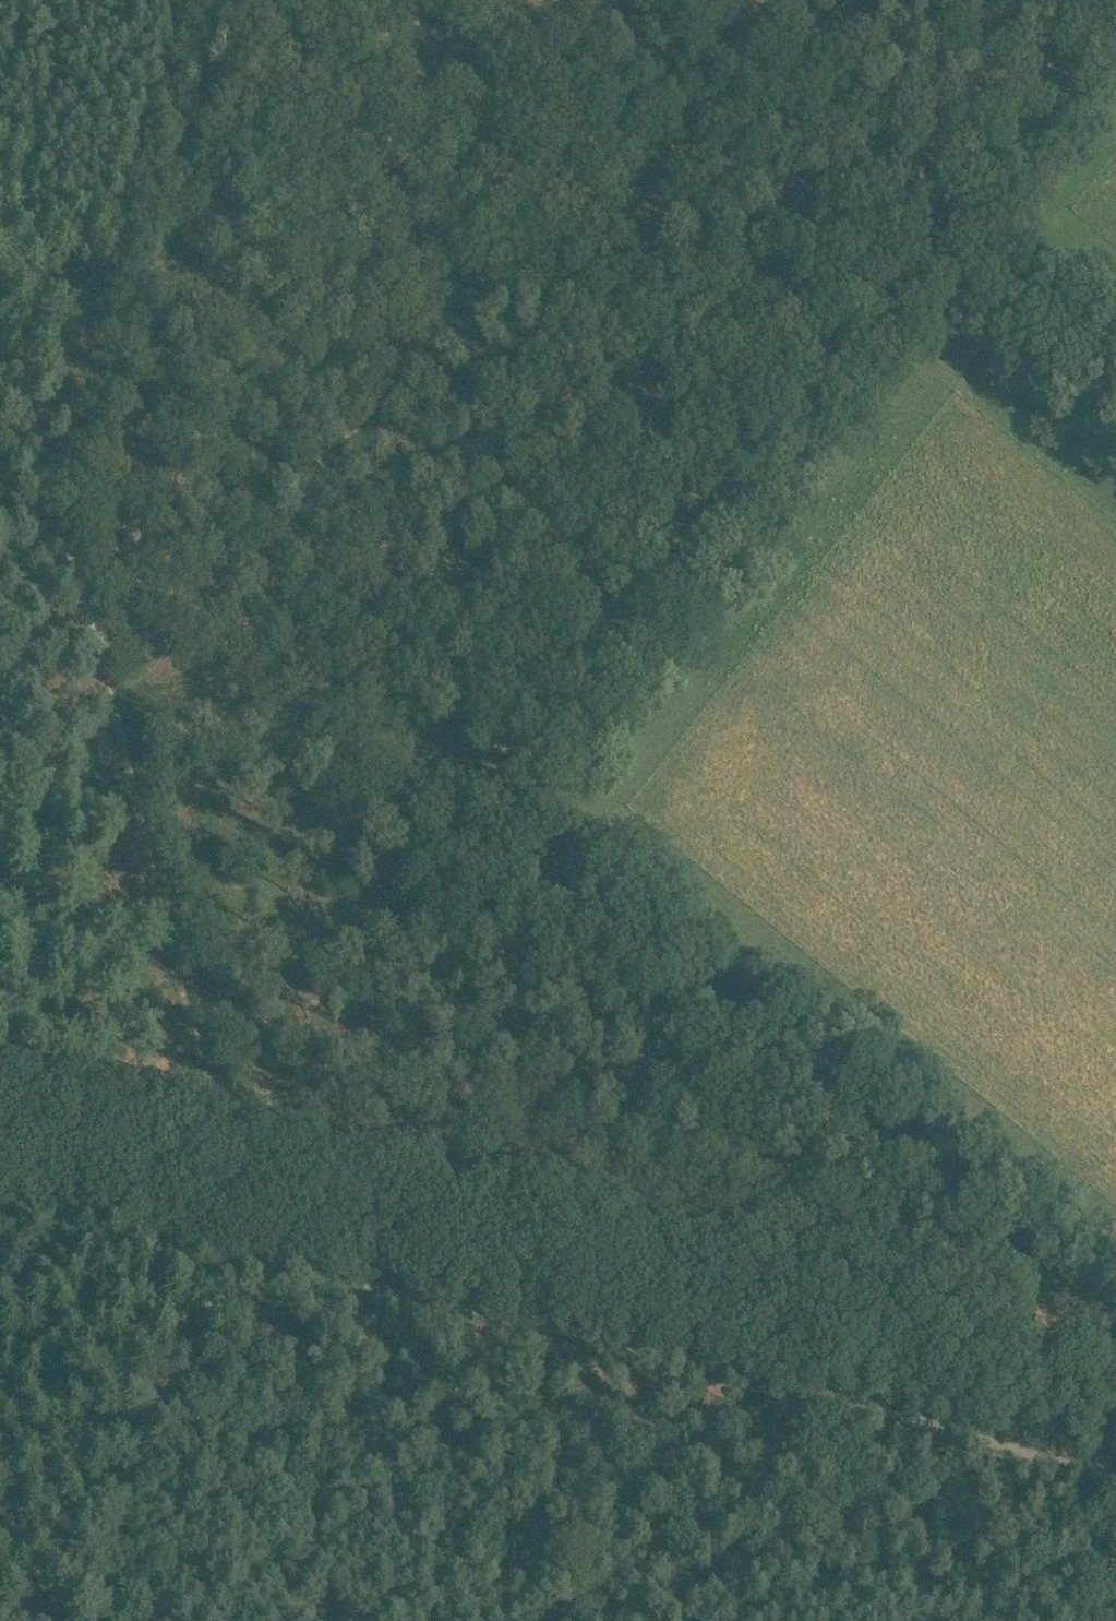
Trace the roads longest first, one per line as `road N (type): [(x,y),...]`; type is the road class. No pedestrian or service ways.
road 1 (track): [(111,1620),(222,1190),(220,1126),(70,516),(72,458),(166,0)]
road 2 (track): [(0,1158),(1115,1423)]
road 3 (unclassified): [(829,0),(872,98),(1115,331)]

